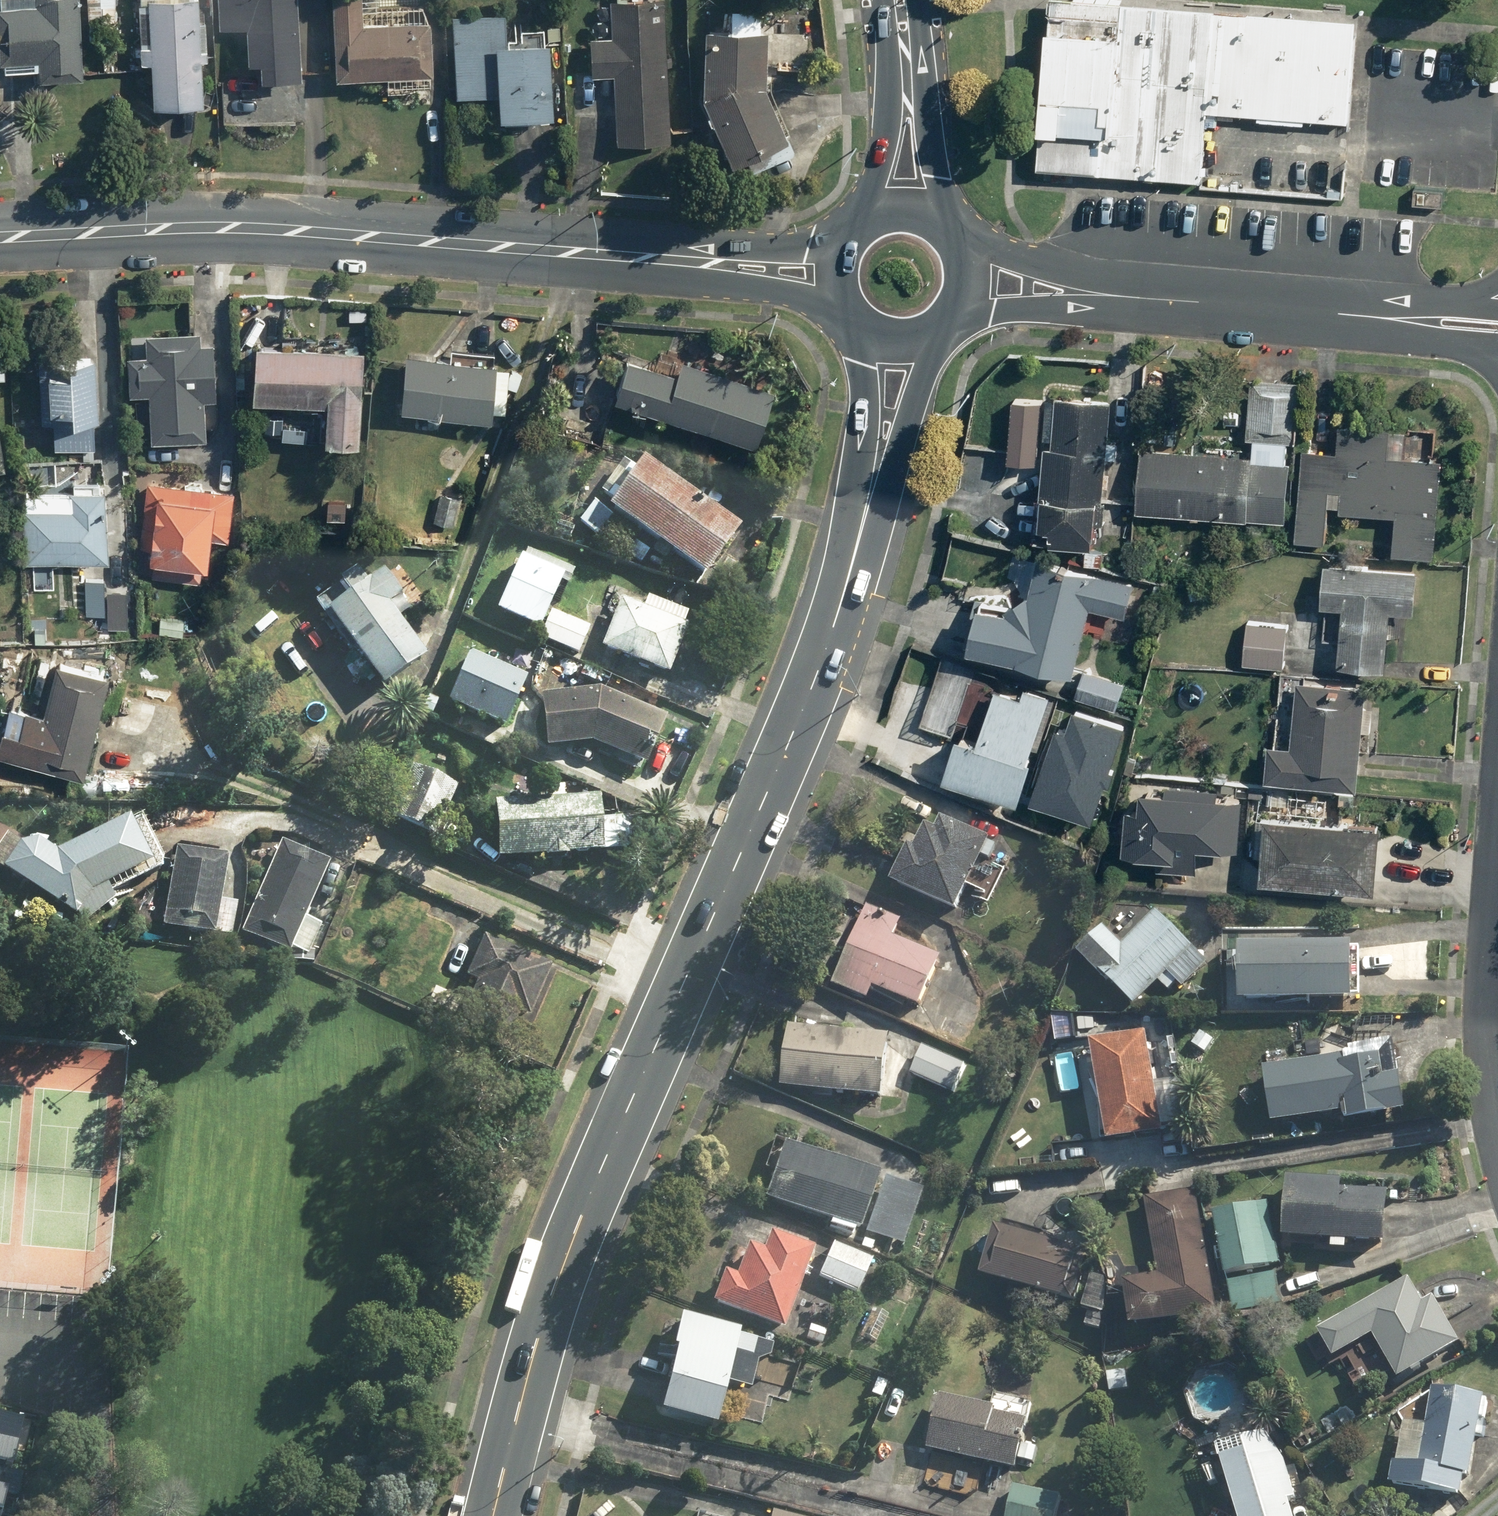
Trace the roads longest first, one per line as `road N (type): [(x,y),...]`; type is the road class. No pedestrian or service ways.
road 1 (secondary): [(878,460),(785,747),(574,1228),(492,1515)]
road 2 (tertiary): [(0,235),(221,229),(627,256)]
road 3 (residential): [(962,237),(1105,275),(1497,307)]
road 4 (residential): [(1497,352),(1093,309),(971,317)]
road 5 (secondary): [(851,232),(885,131),(883,0)]
road 6 (secondary): [(918,0),(938,218)]
road 7 (tertiary): [(833,306),(627,256)]
road 8 (tertiary): [(627,256),(836,253)]
road 9 (residential): [(1497,1080),(1489,1013),(1497,893)]
road 10 (secondary): [(954,339),(878,460)]
road 11 (secondary): [(878,460),(845,329)]
road 12 (secondary): [(954,339),(909,358),(863,346),(845,329)]

